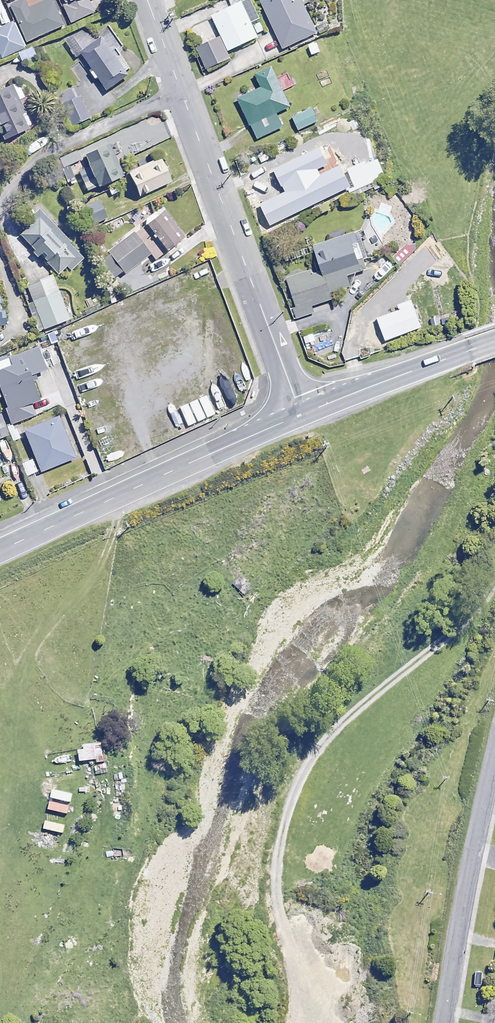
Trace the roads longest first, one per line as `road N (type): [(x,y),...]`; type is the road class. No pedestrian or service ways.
road 1 (track): [(494,568),(479,593),(299,748),(254,815),(241,851),(244,897),(326,1022)]
road 2 (residential): [(292,408),(133,0)]
road 3 (tertiary): [(292,408),(0,546)]
road 4 (residential): [(439,1022),(494,718)]
road 5 (tertiary): [(494,336),(292,408)]

